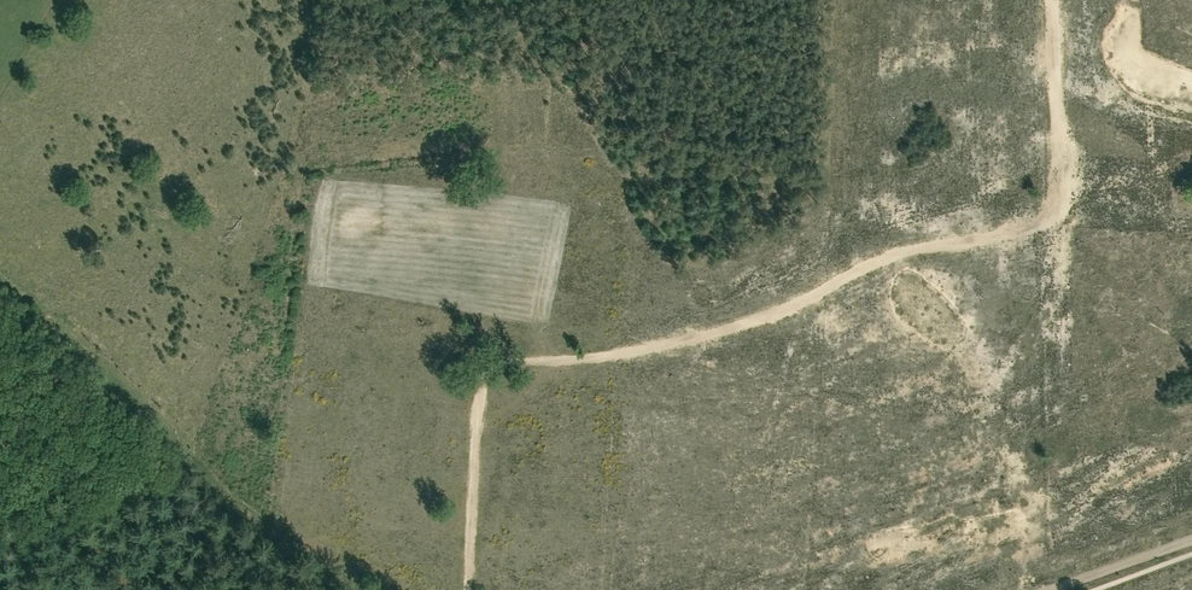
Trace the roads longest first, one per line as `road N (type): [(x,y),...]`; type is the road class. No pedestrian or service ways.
road 1 (track): [(1050,0),(1070,176),(1064,211),(1032,230),(906,251),(759,321),(708,335),(492,367),(479,389),(468,589)]
road 2 (track): [(365,589),(205,474),(145,408),(0,280)]
road 3 (track): [(1043,589),(1191,537)]

